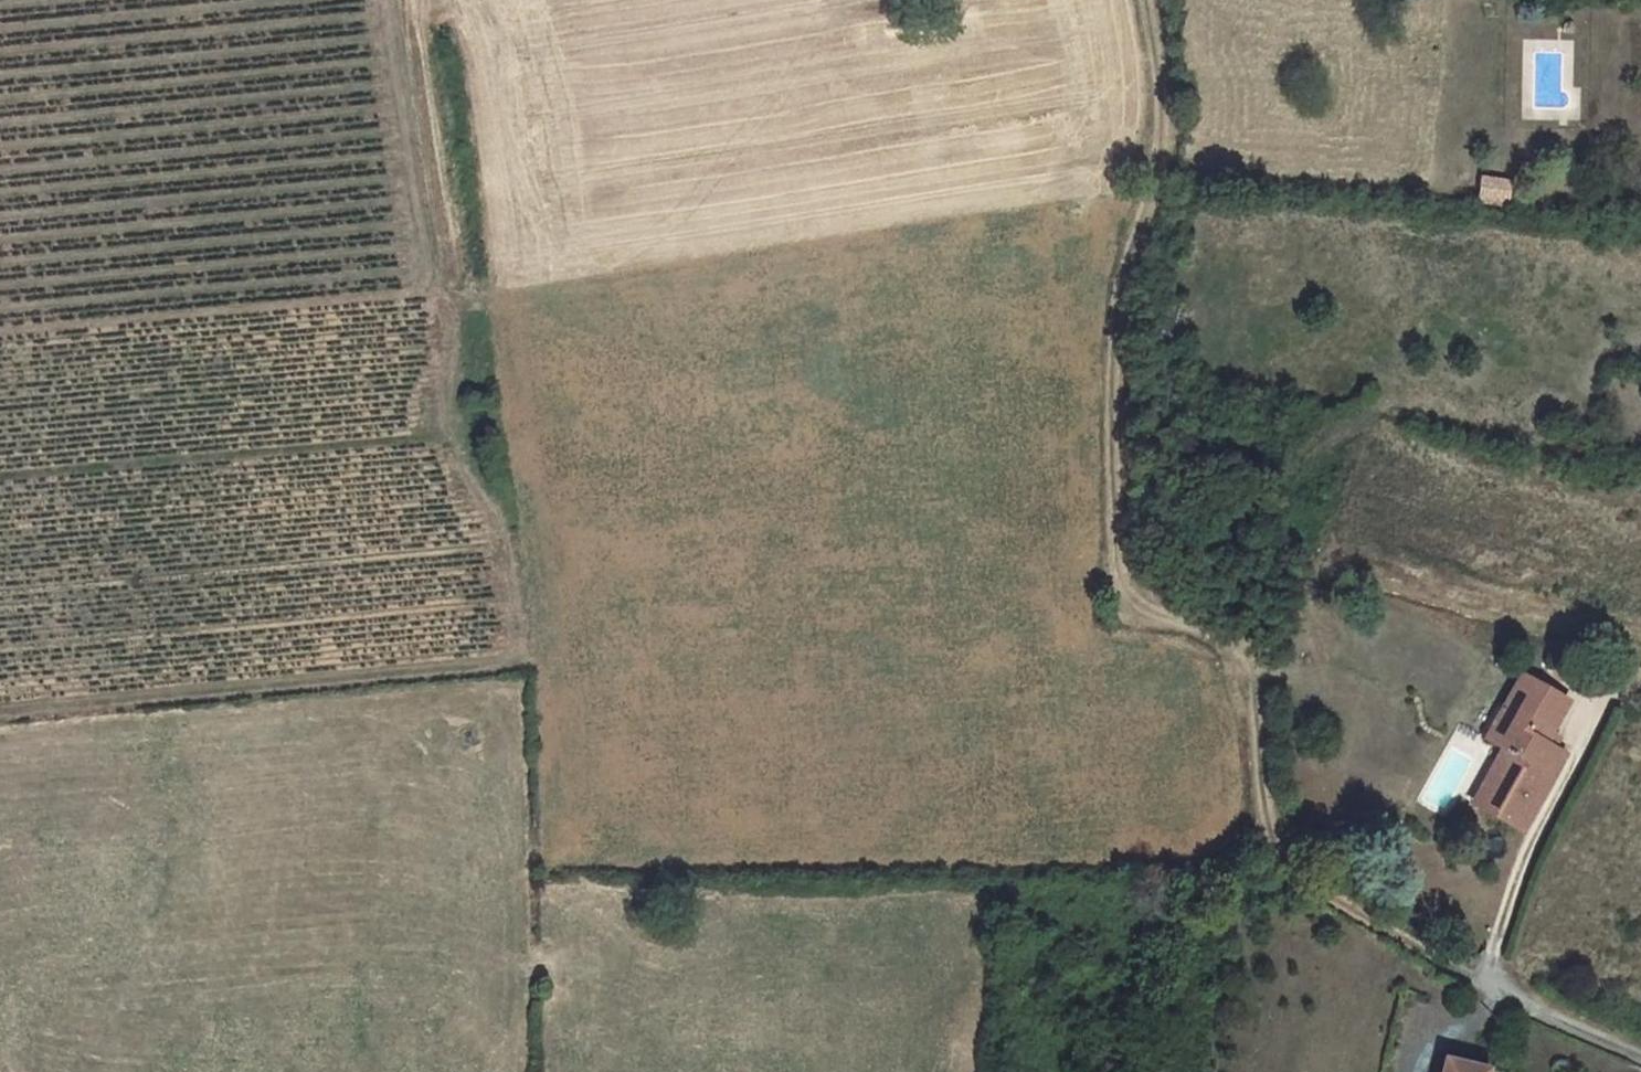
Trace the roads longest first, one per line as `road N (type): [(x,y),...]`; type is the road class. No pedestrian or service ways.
road 1 (track): [(1640,1056),(1532,1010),(1474,968),(1304,884),(1277,841),(1263,784),(1255,682),(1231,645),(1144,607),(1121,572),(1114,376),(1123,280),(1164,137),(1147,0)]

